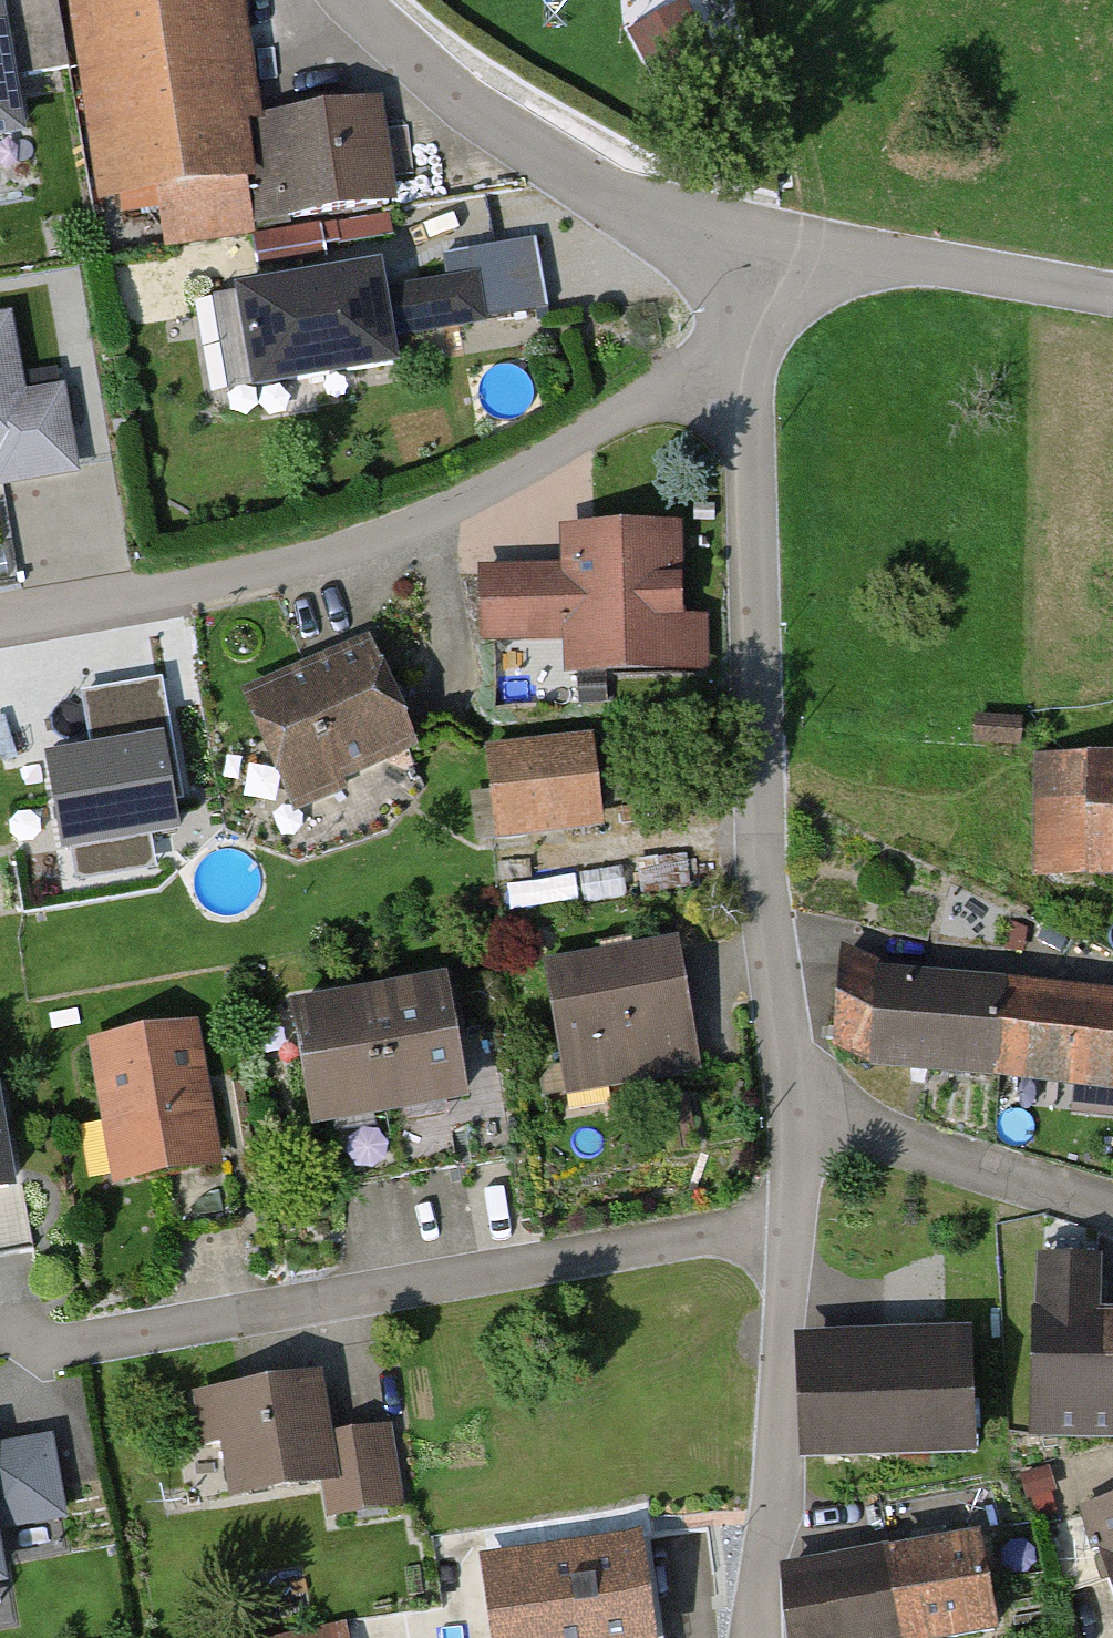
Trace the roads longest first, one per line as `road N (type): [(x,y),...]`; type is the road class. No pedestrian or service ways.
road 1 (residential): [(749,355),(381,545),(0,622)]
road 2 (residential): [(749,355),(770,948),(793,1111)]
road 3 (residential): [(790,1231),(164,1322)]
road 4 (residential): [(355,0),(468,94),(635,207),(745,247)]
road 5 (residential): [(790,1231),(754,1637)]
road 6 (residential): [(1112,296),(935,266),(745,247)]
road 7 (residential): [(1112,1213),(869,1129),(793,1111)]

